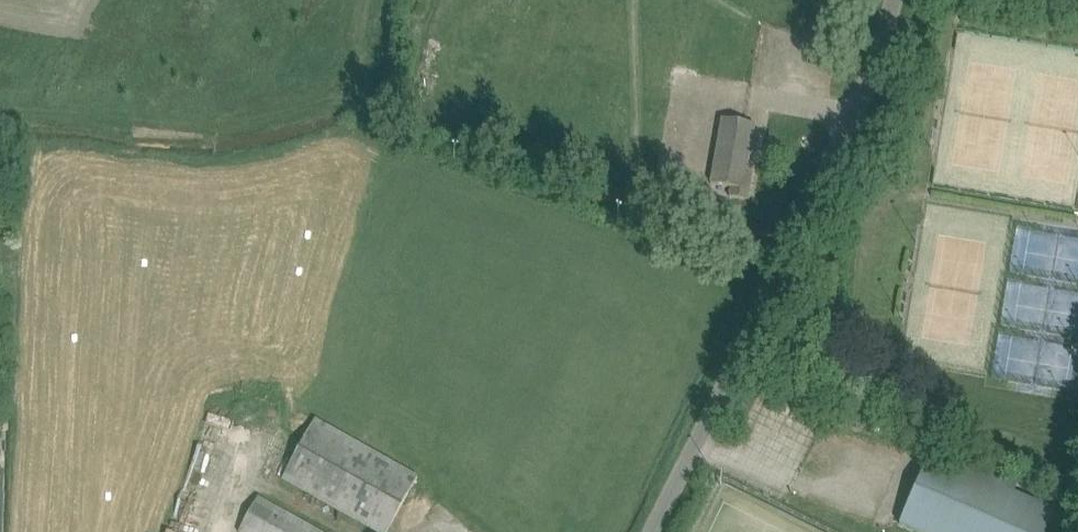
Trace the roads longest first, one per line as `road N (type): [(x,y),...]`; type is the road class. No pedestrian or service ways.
road 1 (unclassified): [(650,531),(784,272),(886,0)]

